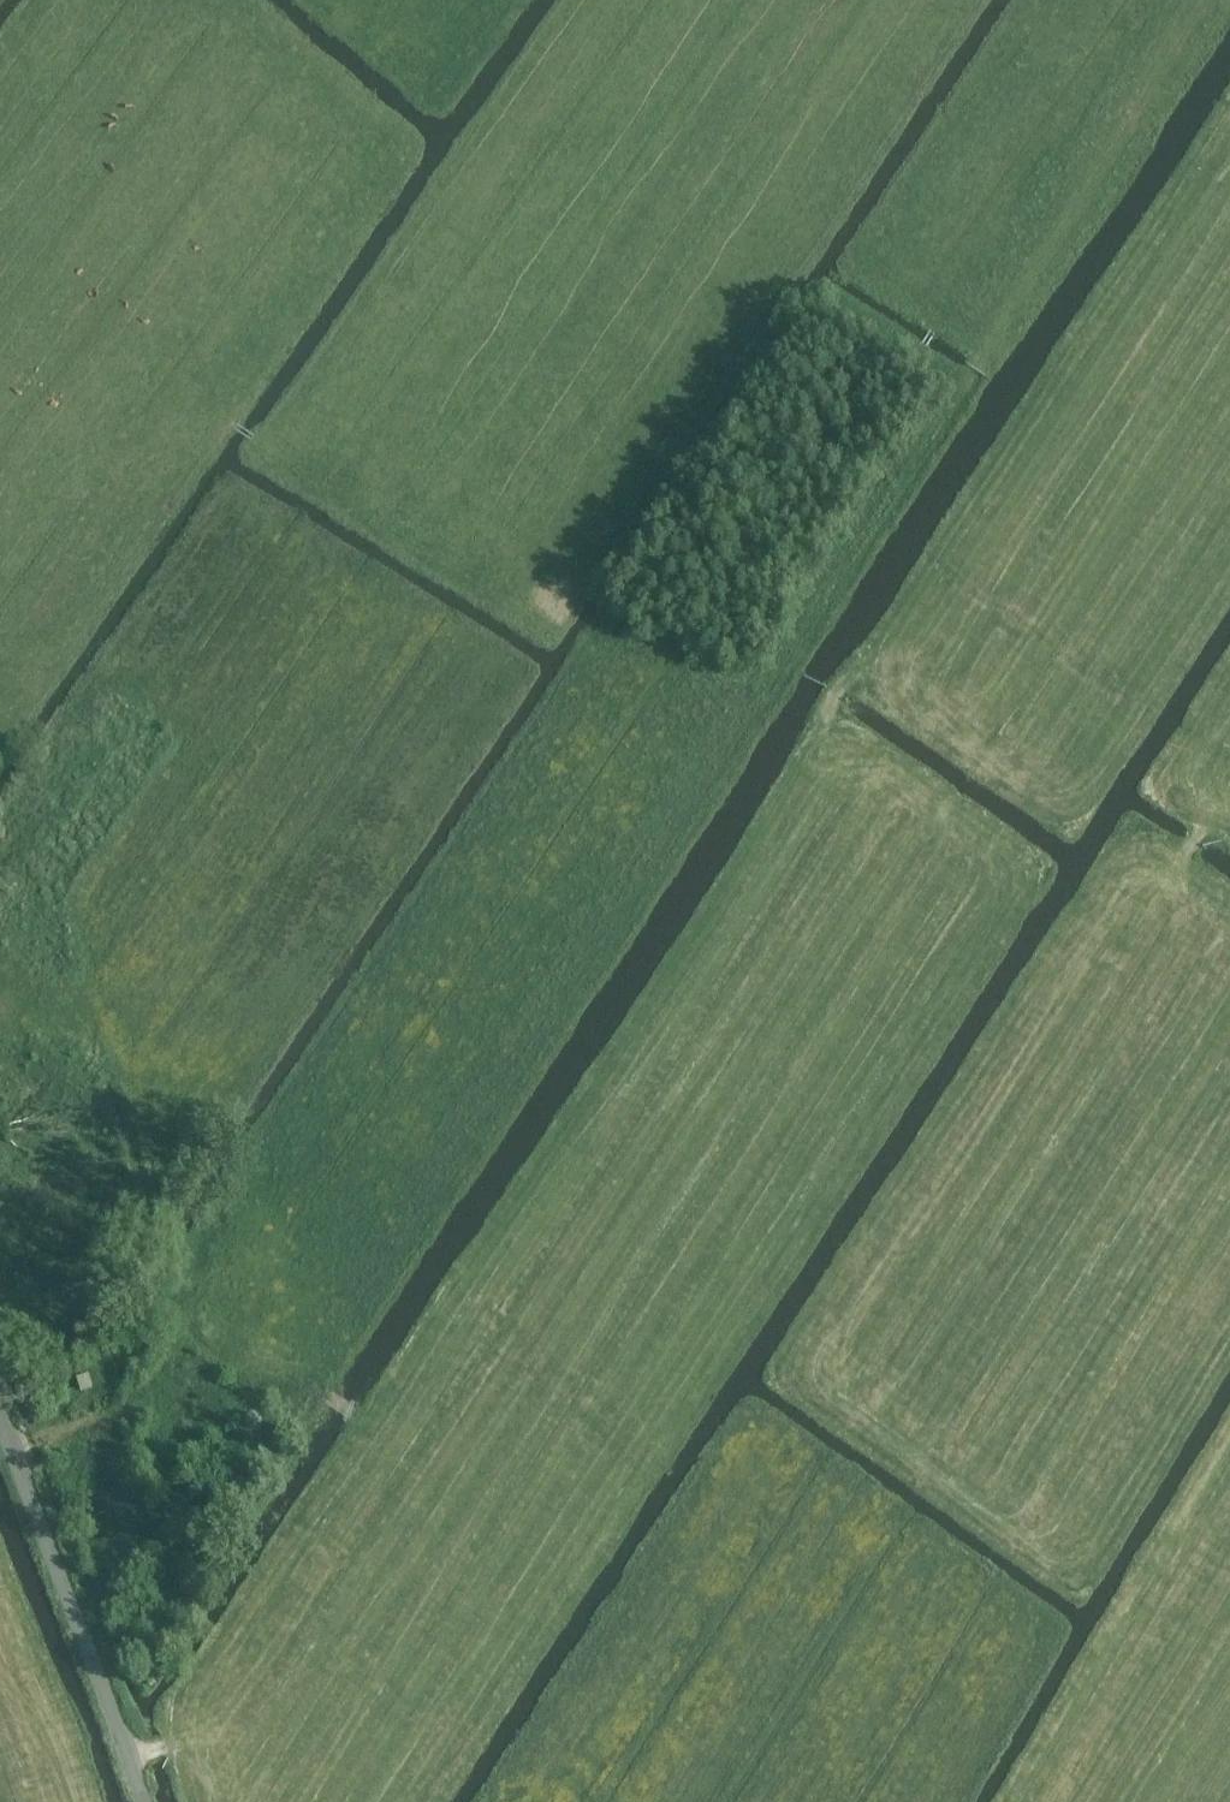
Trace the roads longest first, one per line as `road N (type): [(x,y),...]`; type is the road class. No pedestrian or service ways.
road 1 (unclassified): [(143,1801),(0,1419)]
road 2 (track): [(1229,1507),(1056,1801)]

